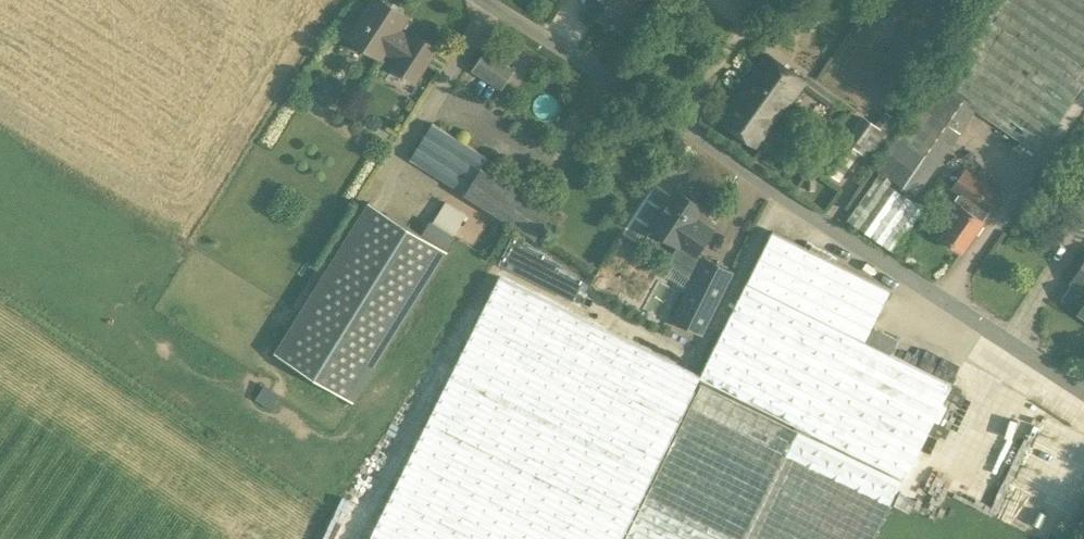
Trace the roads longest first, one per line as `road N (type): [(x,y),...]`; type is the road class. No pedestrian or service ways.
road 1 (unclassified): [(1083,393),(481,0)]

